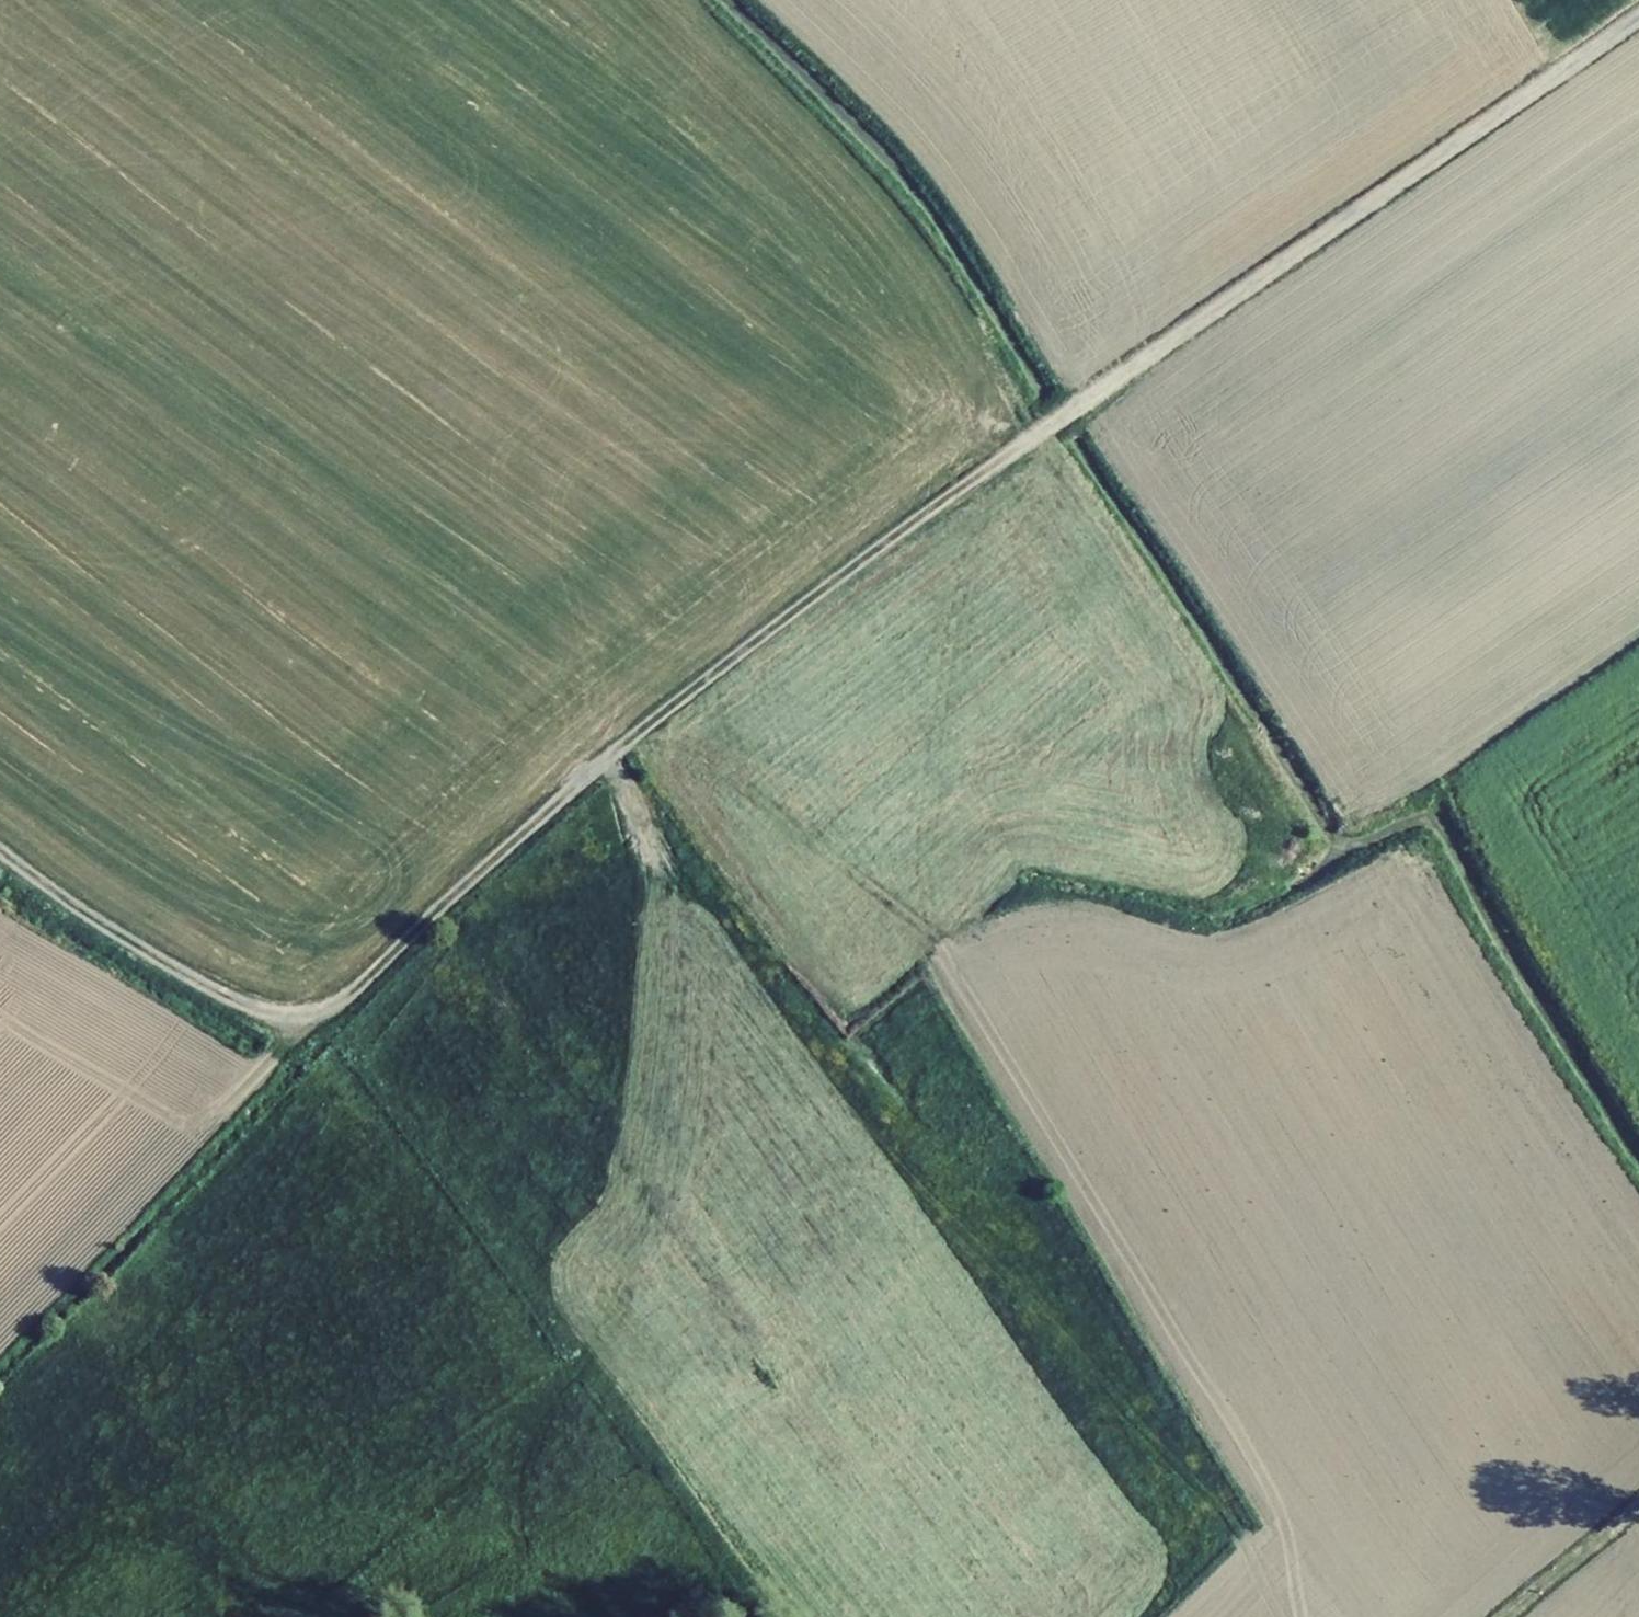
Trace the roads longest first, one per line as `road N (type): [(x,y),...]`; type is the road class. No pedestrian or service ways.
road 1 (track): [(0,864),(257,1011),(327,1013),(764,608),(1638,3)]
road 2 (track): [(1523,1616),(1638,1514)]

